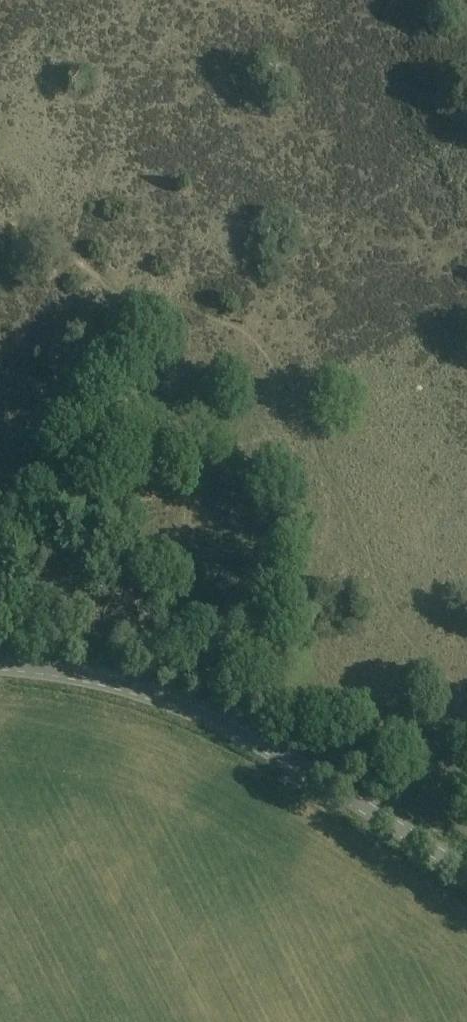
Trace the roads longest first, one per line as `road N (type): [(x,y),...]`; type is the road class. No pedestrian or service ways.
road 1 (unclassified): [(0,665),(85,674),(169,698),(298,764),(466,871)]

